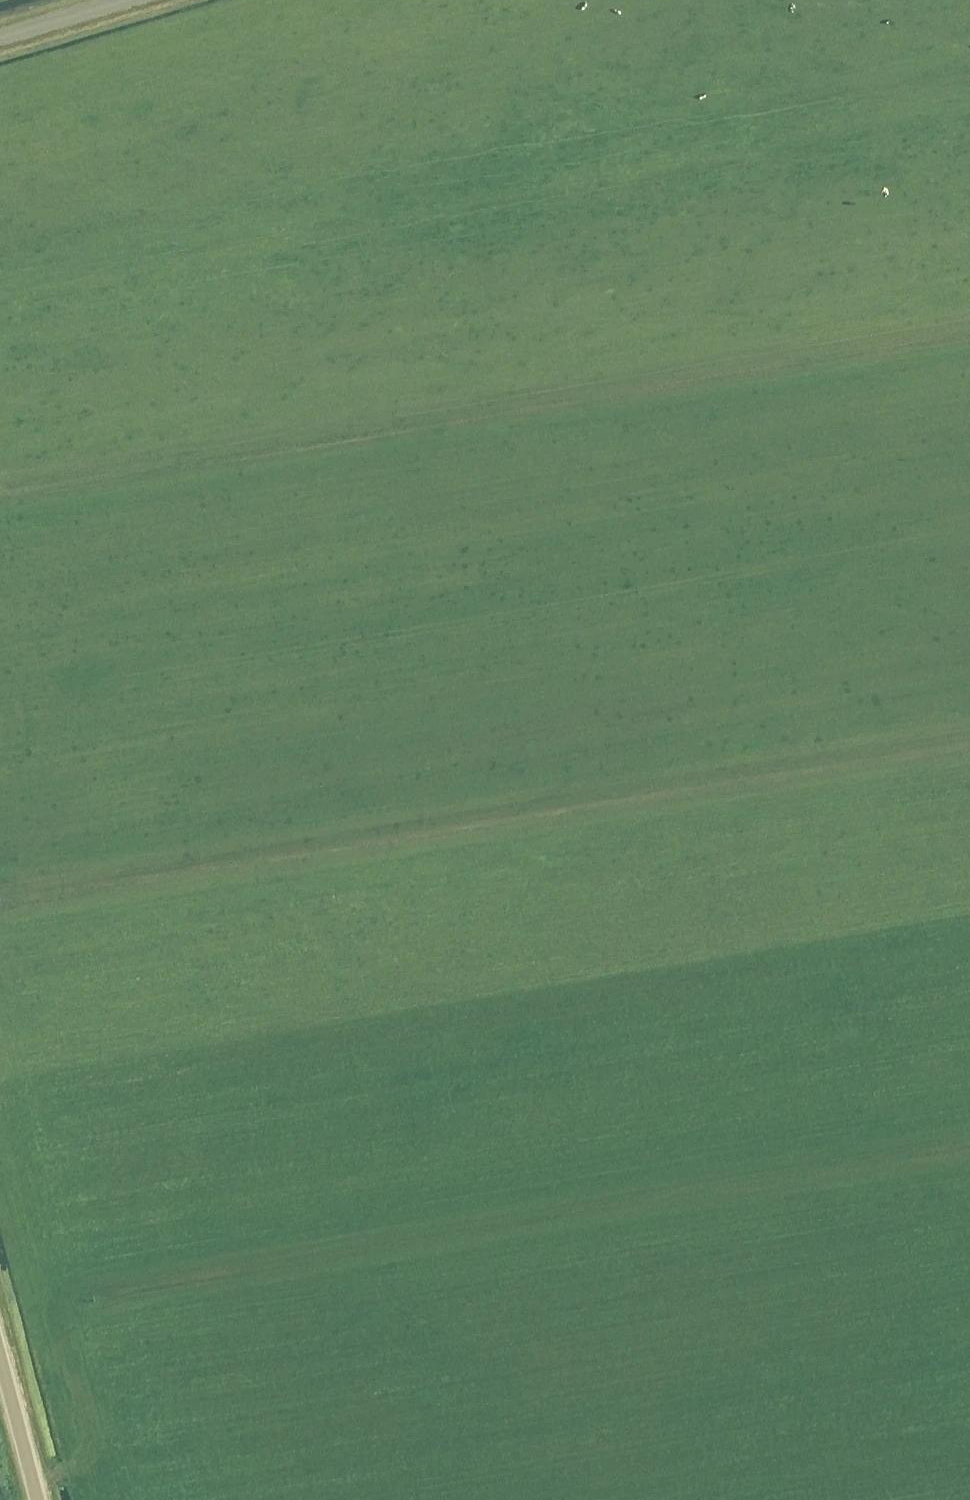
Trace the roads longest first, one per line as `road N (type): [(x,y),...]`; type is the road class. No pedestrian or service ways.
road 1 (unclassified): [(60,1499),(0,1249)]
road 2 (tertiary): [(215,0),(0,68)]

